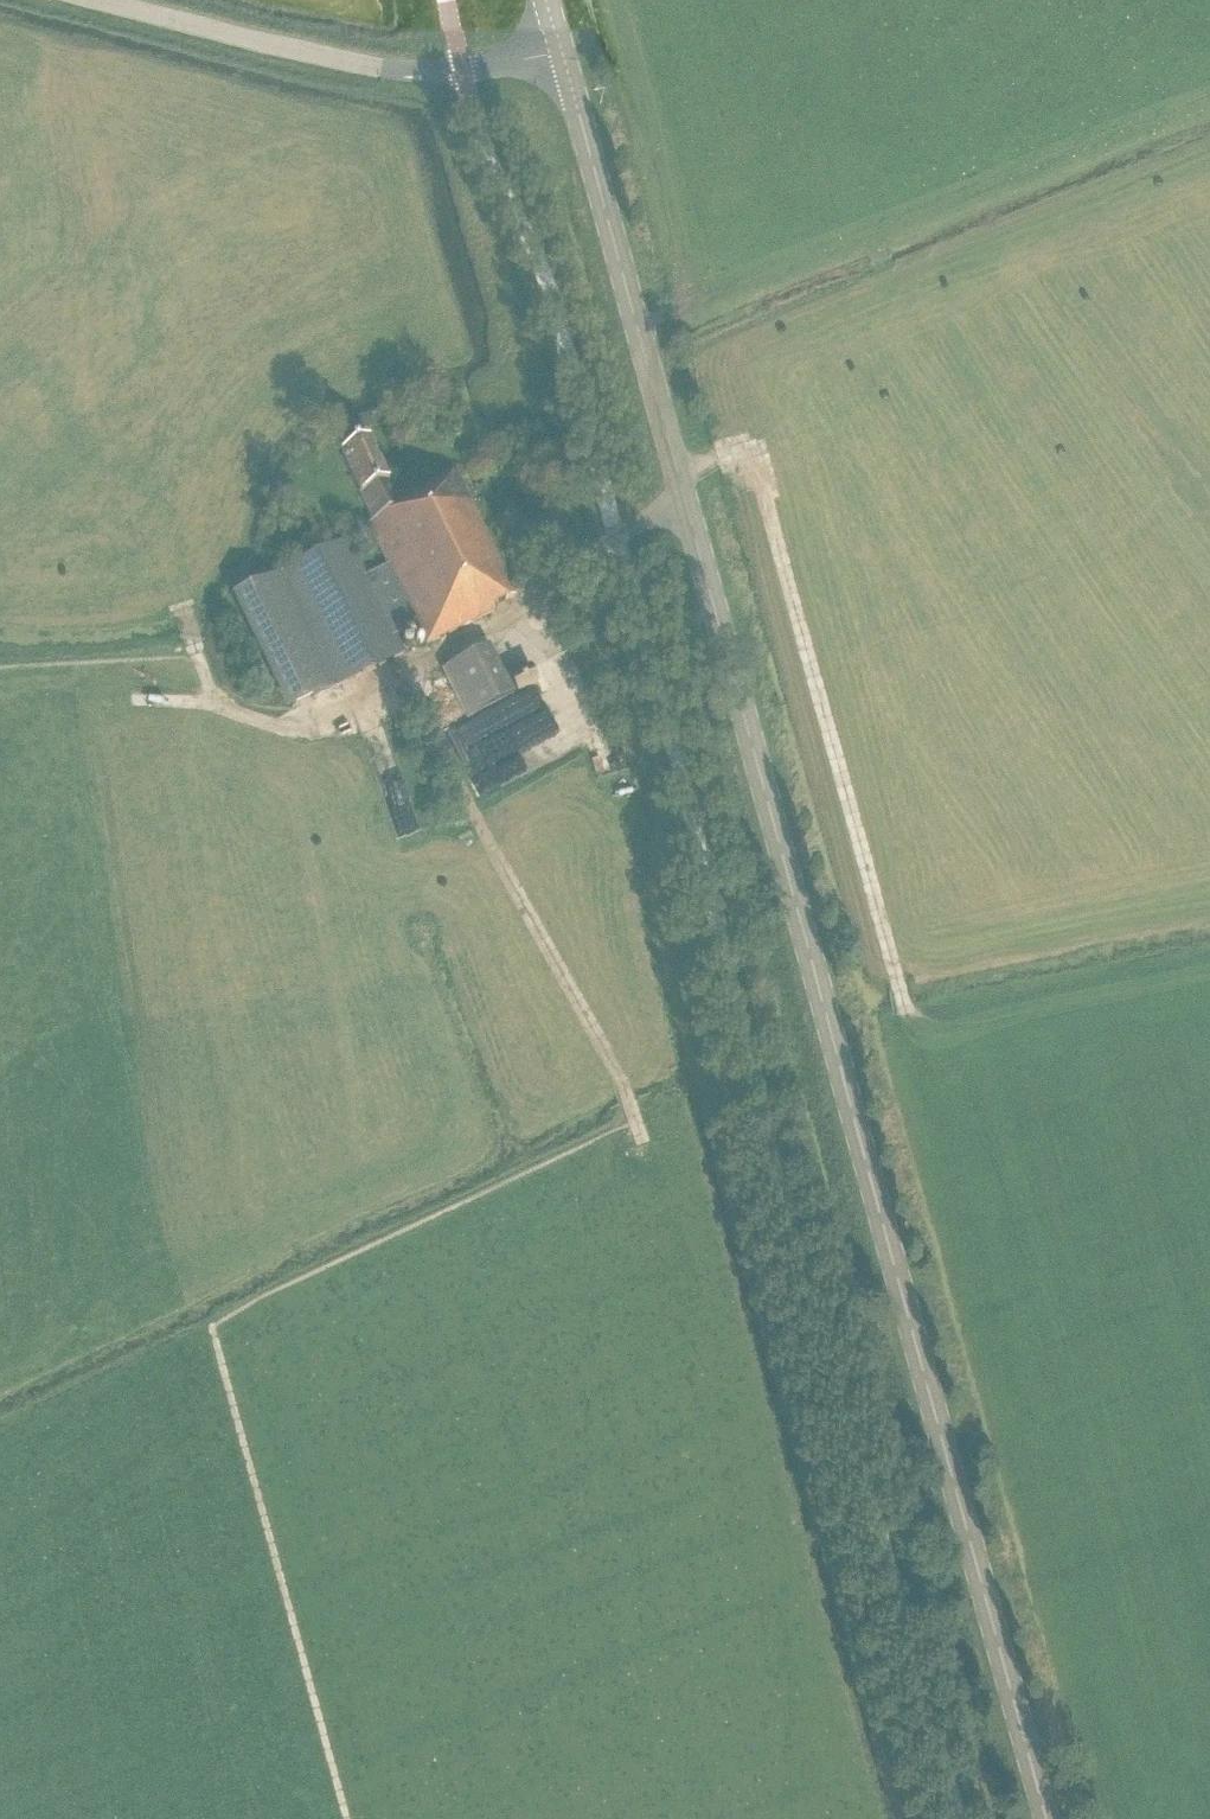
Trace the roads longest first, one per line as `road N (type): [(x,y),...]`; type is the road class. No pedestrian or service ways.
road 1 (secondary): [(1046,1818),(561,52)]
road 2 (track): [(906,1014),(752,449),(675,469)]
road 3 (track): [(643,1145),(621,1080),(397,670)]
road 4 (tertiary): [(100,0),(309,54),(428,72)]
road 5 (track): [(416,659),(289,722),(219,703),(131,699)]
road 6 (tertiary): [(561,52),(428,72)]

